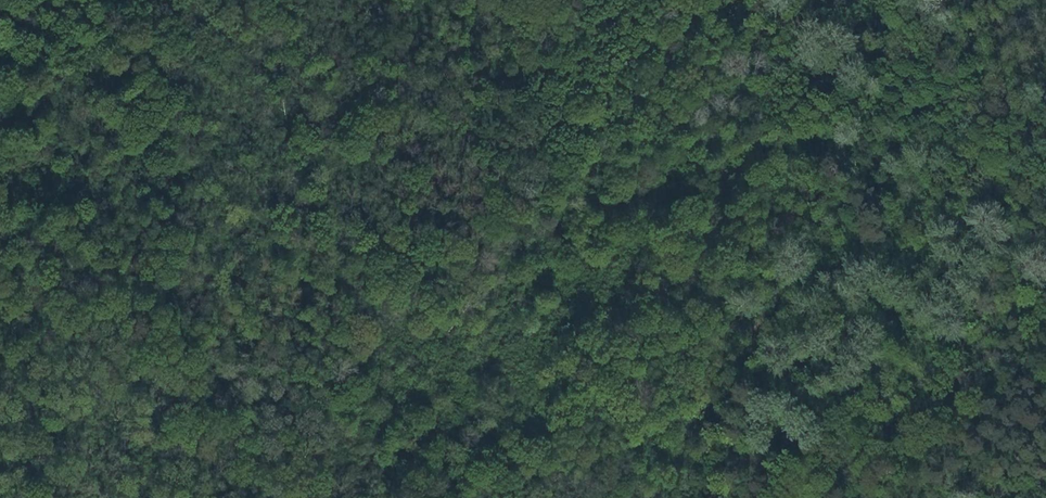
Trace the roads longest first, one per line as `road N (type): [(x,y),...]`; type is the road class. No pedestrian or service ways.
road 1 (track): [(142,0),(216,340),(262,497)]

